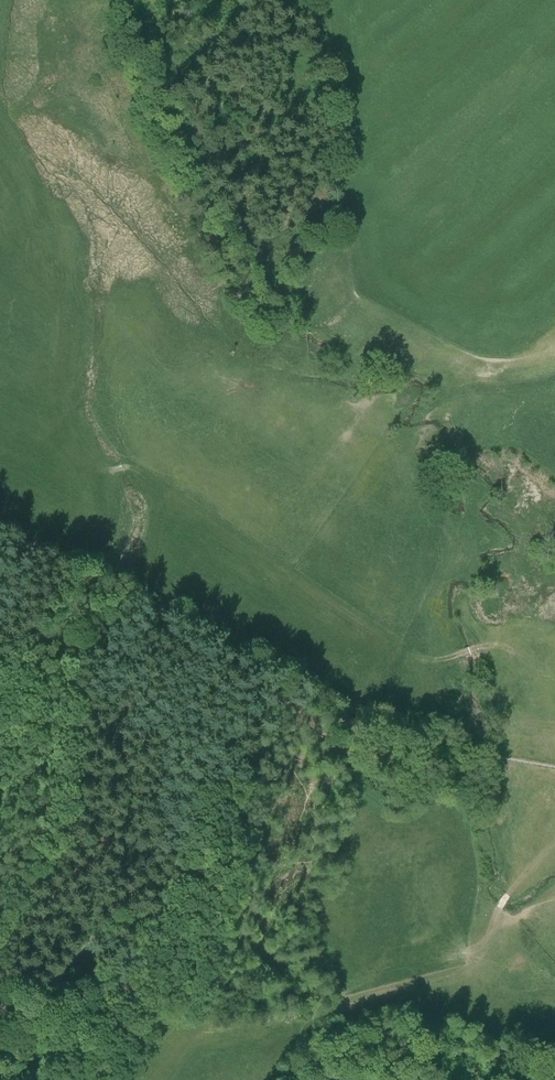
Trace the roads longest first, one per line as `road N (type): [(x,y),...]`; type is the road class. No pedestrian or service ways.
road 1 (track): [(278,675),(280,691),(223,793),(0,1030)]

